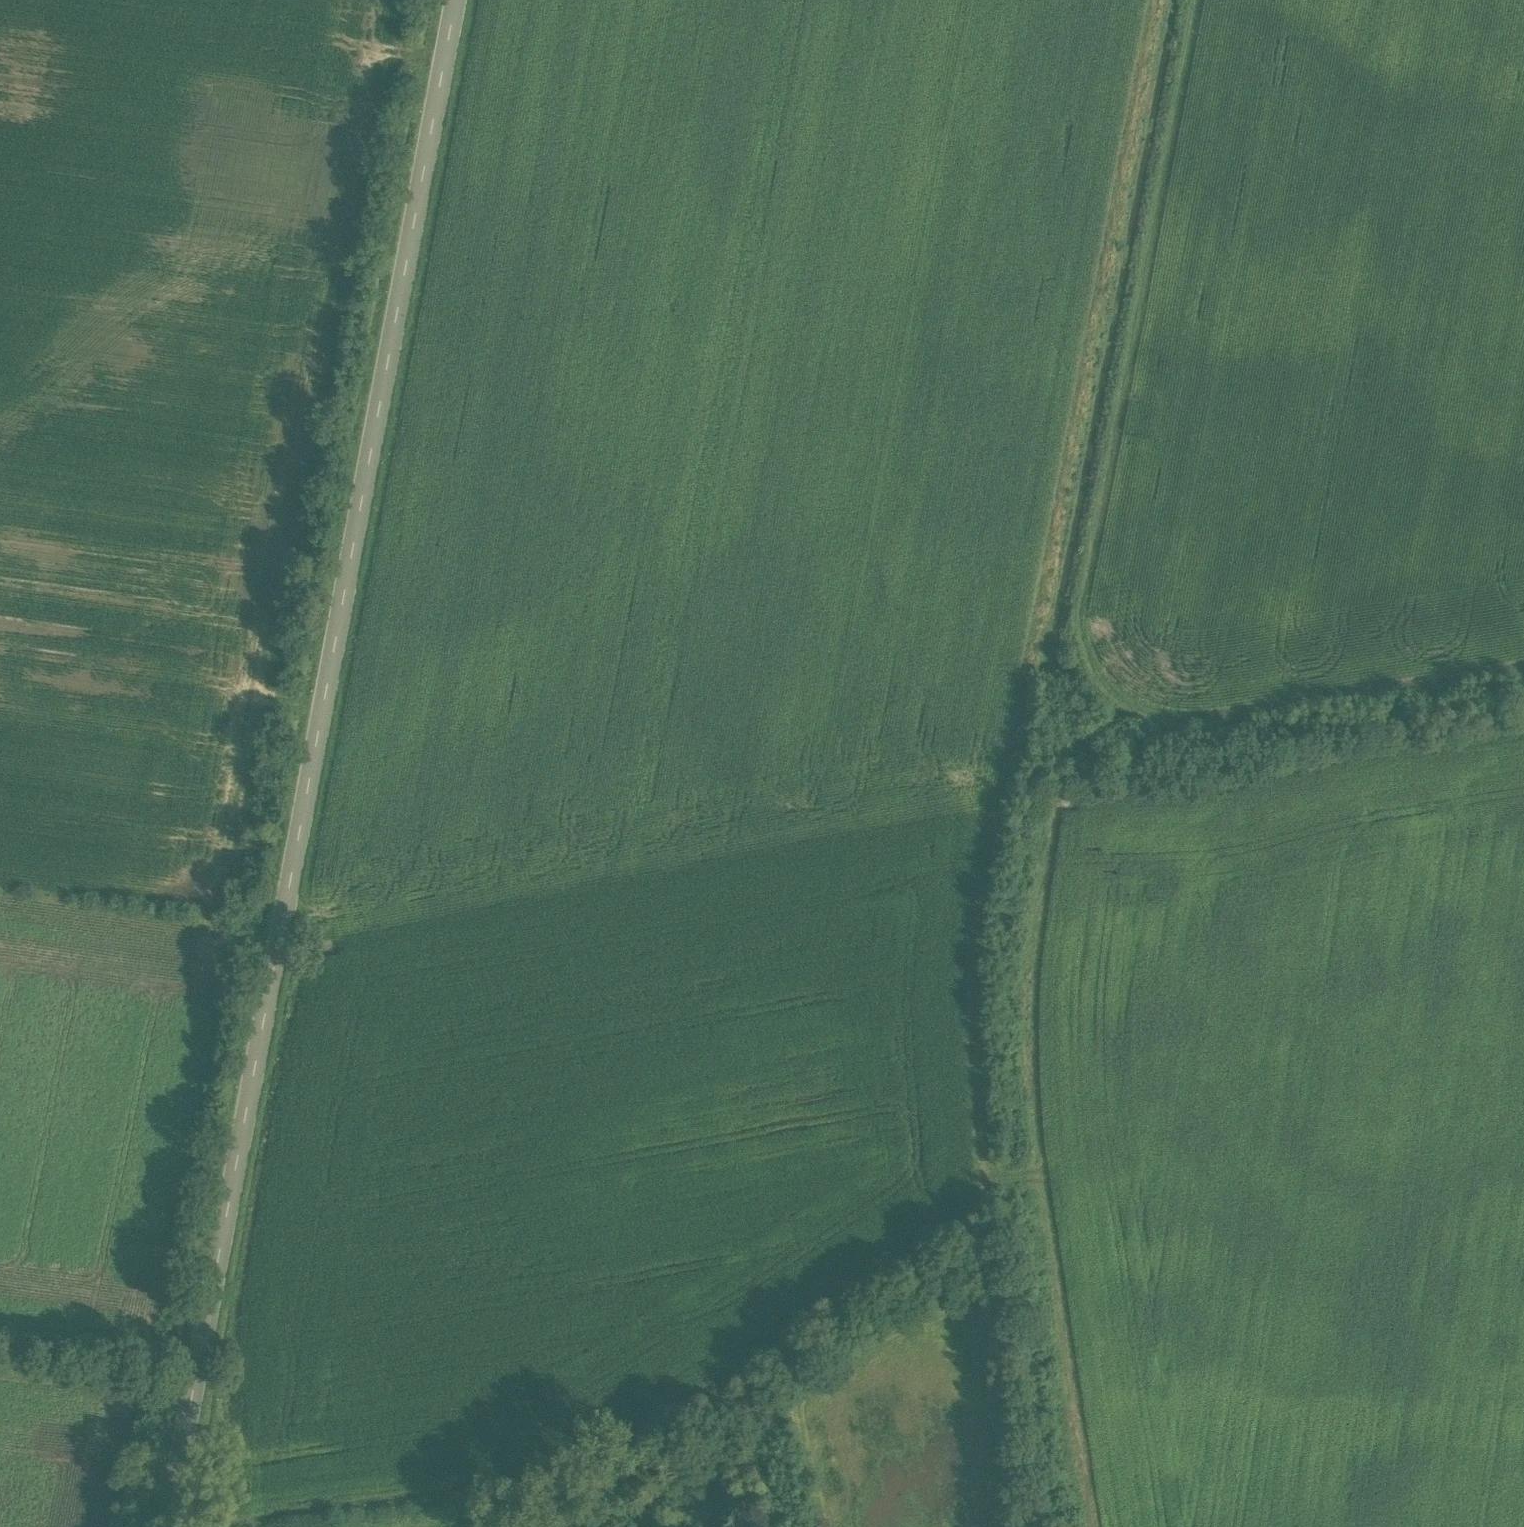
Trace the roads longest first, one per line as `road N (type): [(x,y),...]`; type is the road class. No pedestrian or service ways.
road 1 (tertiary): [(168,1526),(455,0)]

